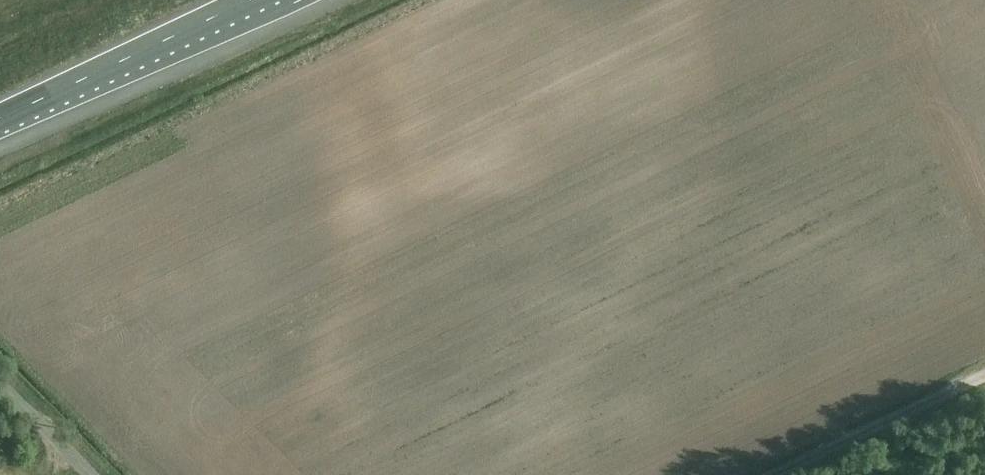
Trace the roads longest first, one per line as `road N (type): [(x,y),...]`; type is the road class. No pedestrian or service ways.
road 1 (motorway): [(0,118),(249,0)]
road 2 (track): [(792,474),(984,381)]
road 3 (unclassified): [(0,384),(90,474)]

